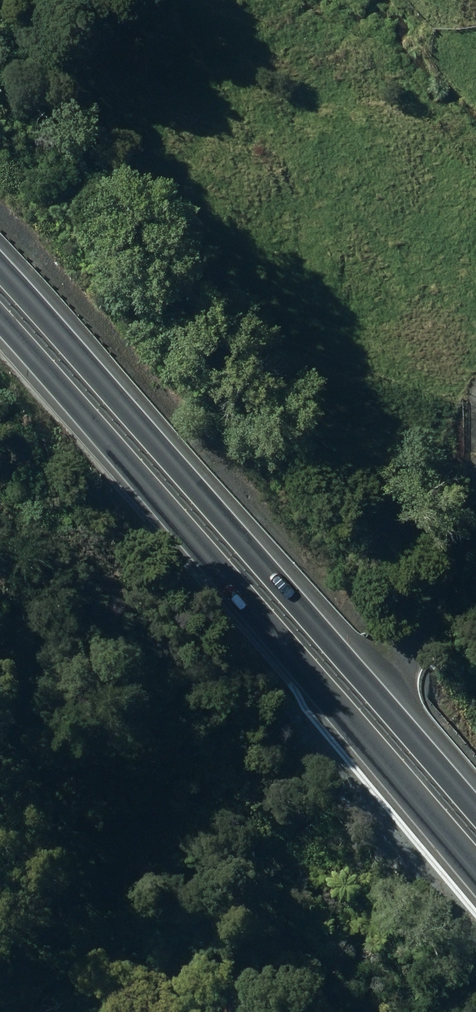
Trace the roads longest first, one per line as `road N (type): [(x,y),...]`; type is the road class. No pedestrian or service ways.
road 1 (trunk): [(0,296),(475,851)]
road 2 (track): [(475,460),(472,506),(436,619),(413,666),(361,714)]

